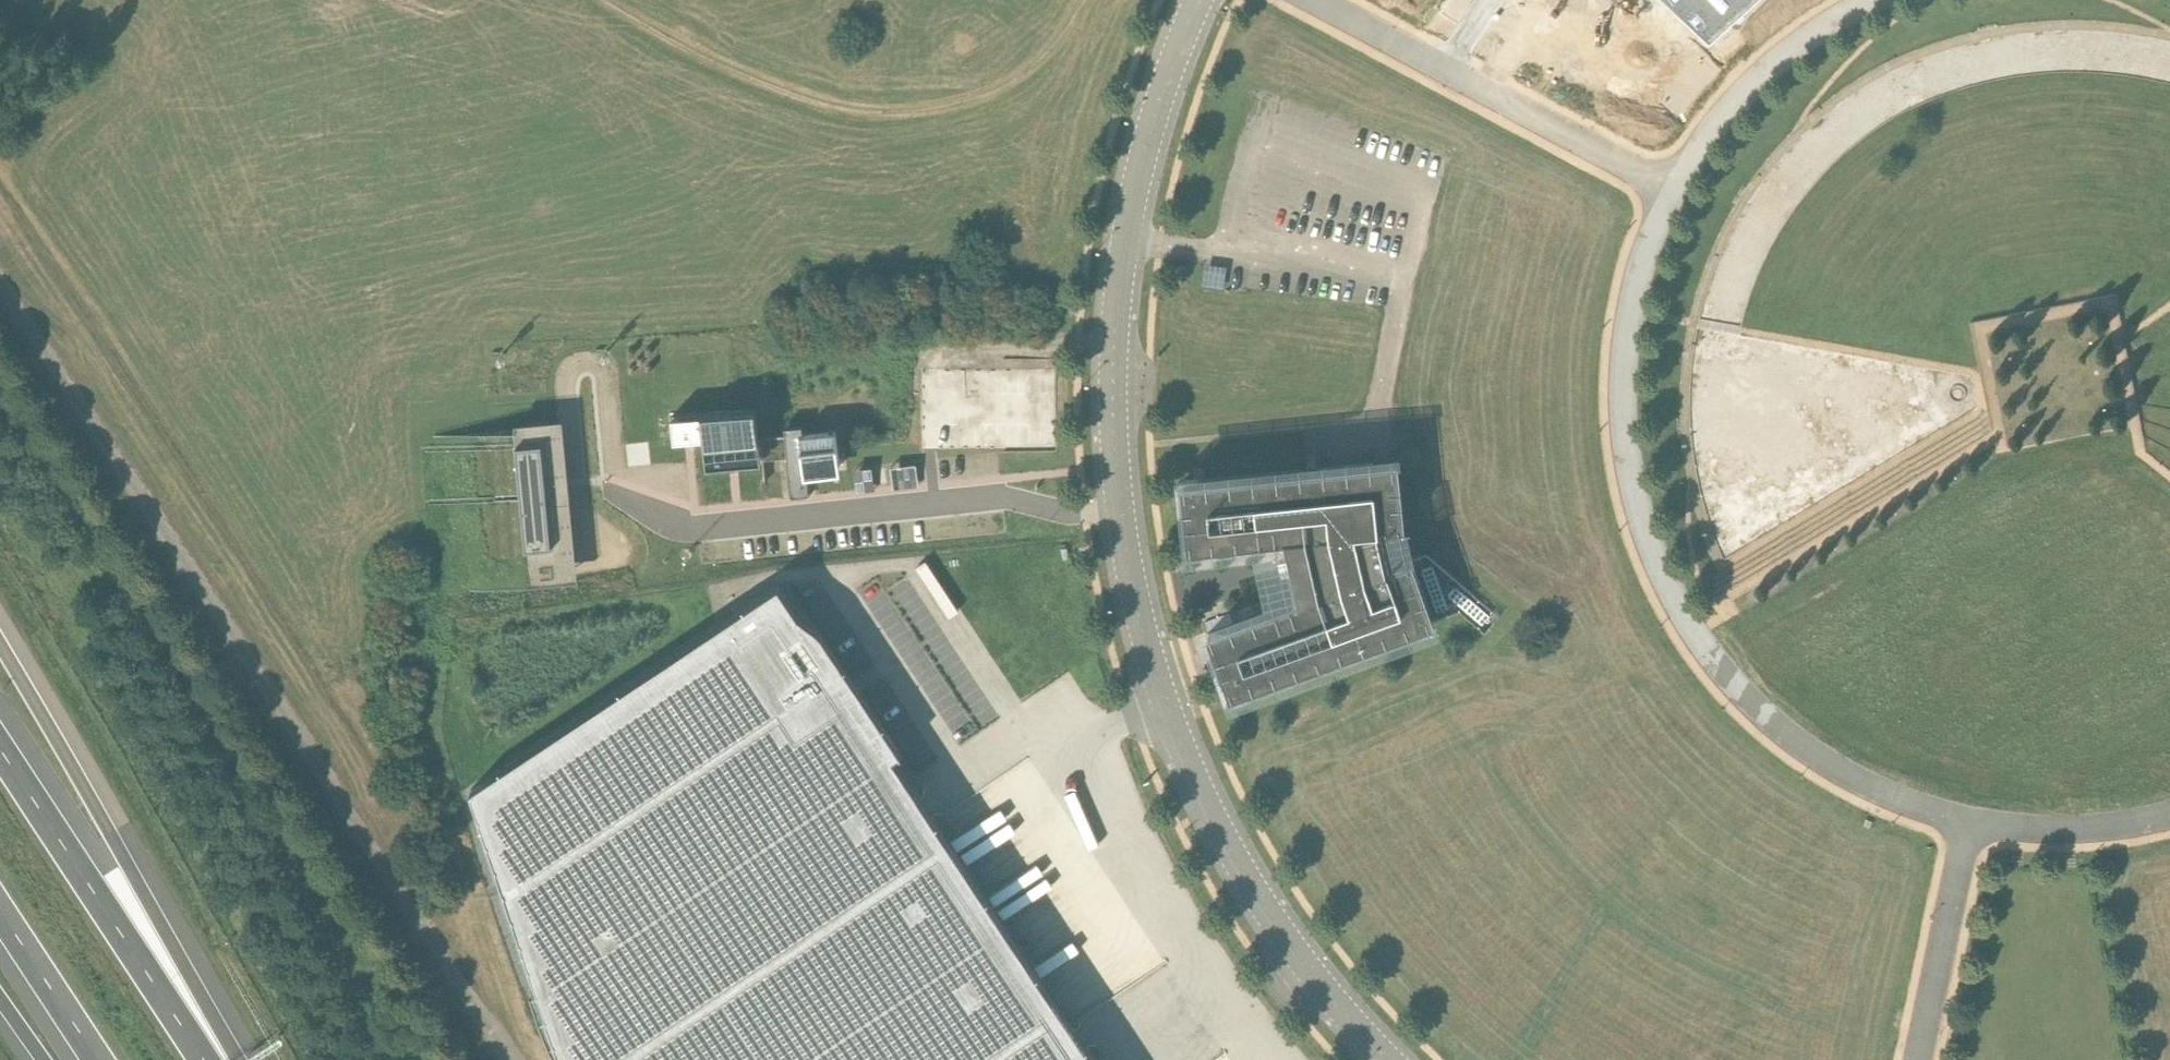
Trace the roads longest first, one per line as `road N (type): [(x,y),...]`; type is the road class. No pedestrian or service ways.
road 1 (unclassified): [(509,1059),(0,283)]
road 2 (unclassified): [(1673,190),(1646,252),(1625,371),(1627,453),(1642,527),(1678,617),(1740,693),(1817,754),(1967,823)]
road 3 (unclassified): [(1198,0),(1150,142),(1116,288),(1112,391),(1122,527)]
road 4 (motorway): [(221,1059),(127,866),(0,646)]
road 5 (unclassified): [(1122,527),(1001,495),(694,522)]
road 6 (unclassified): [(1673,190),(1308,0)]
road 7 (motorway): [(207,1059),(0,745)]
road 8 (unclassified): [(1390,1059),(1305,969),(1210,812)]
road 9 (unclassified): [(1122,527),(1158,698),(1210,812)]
road 10 (unclassified): [(1870,0),(1829,21),(1757,77),(1673,190)]
road 11 (unclassified): [(1967,823),(1918,1059)]
road 12 (unclassified): [(1967,823),(2086,831),(2169,815)]
road 13 (motorway): [(0,912),(97,1059)]

